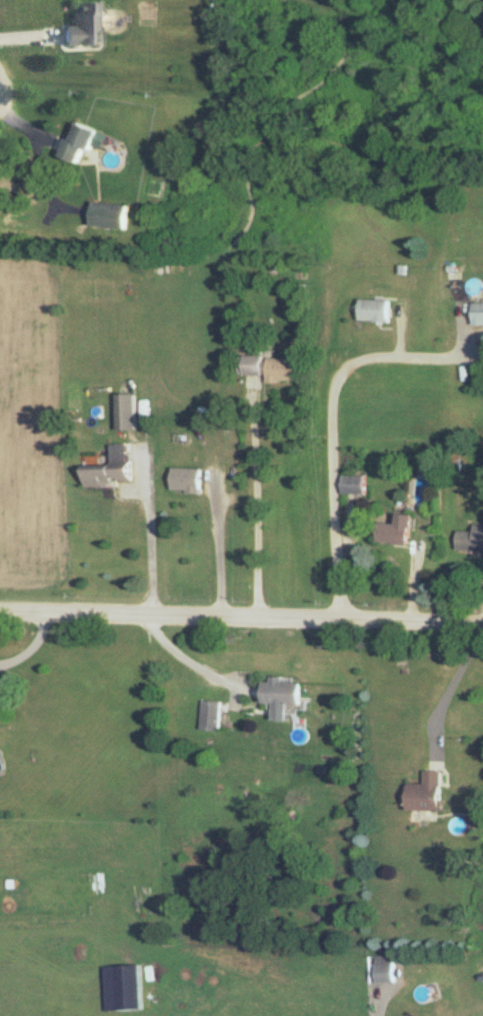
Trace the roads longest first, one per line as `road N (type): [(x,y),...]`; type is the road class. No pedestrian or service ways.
road 1 (residential): [(482,622),(0,610)]

